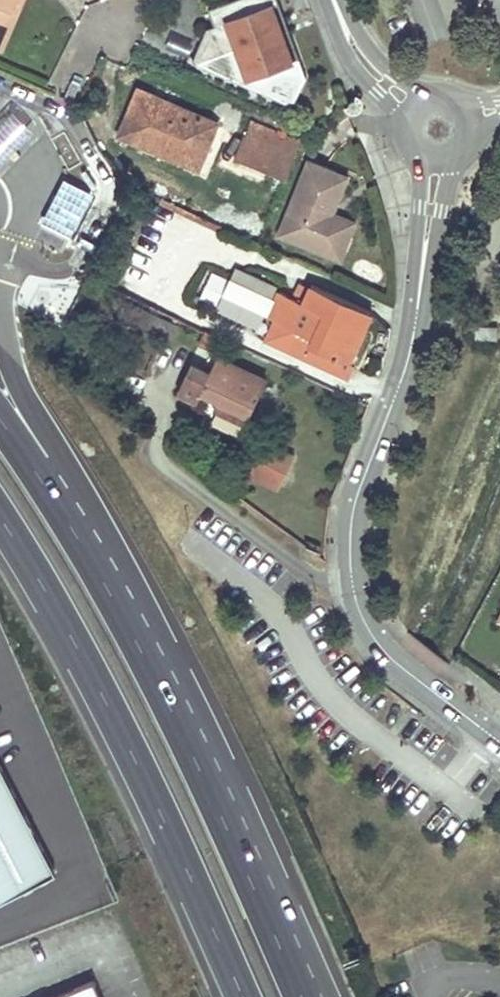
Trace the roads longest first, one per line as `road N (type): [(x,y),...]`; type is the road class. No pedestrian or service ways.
road 1 (trunk): [(302,996),(137,640),(0,413)]
road 2 (trunk): [(0,521),(92,675),(243,996)]
road 3 (residential): [(417,313),(399,390),(352,505),(352,585),(377,639),(499,742)]
road 4 (residential): [(417,313),(456,155)]
road 5 (residential): [(417,154),(417,313)]
road 6 (residential): [(330,0),(341,43),(405,124)]
road 7 (residential): [(424,99),(362,42),(339,0)]

